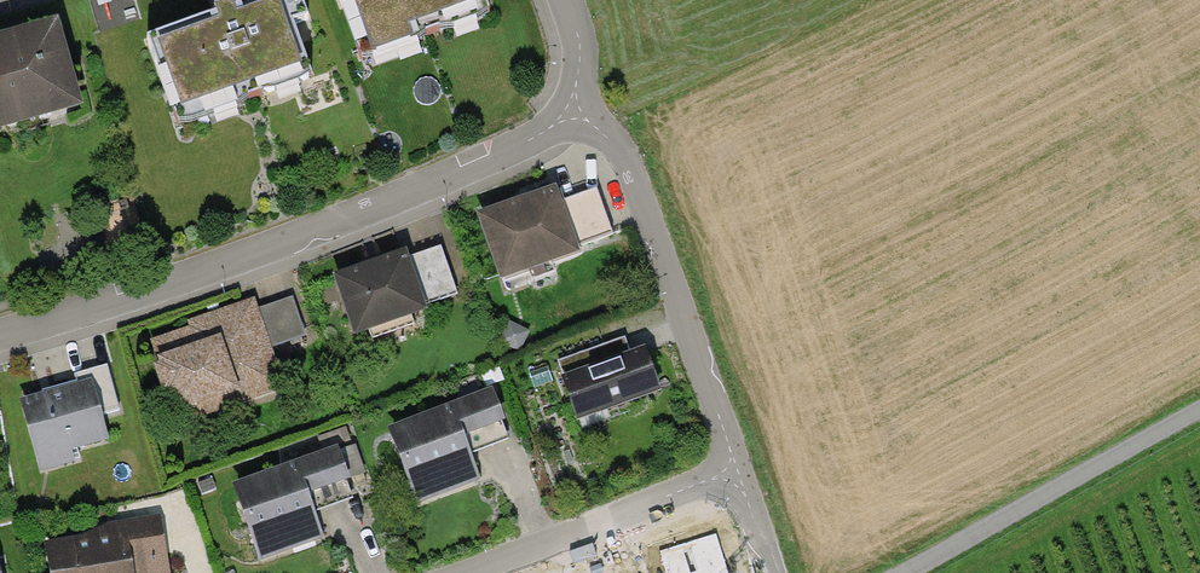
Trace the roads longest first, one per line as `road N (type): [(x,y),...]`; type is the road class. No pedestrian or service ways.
road 1 (residential): [(573,112),(412,193),(0,335)]
road 2 (residential): [(573,112),(625,159),(731,450),(731,473)]
road 3 (track): [(902,572),(1199,408)]
road 4 (residential): [(731,473),(472,572)]

